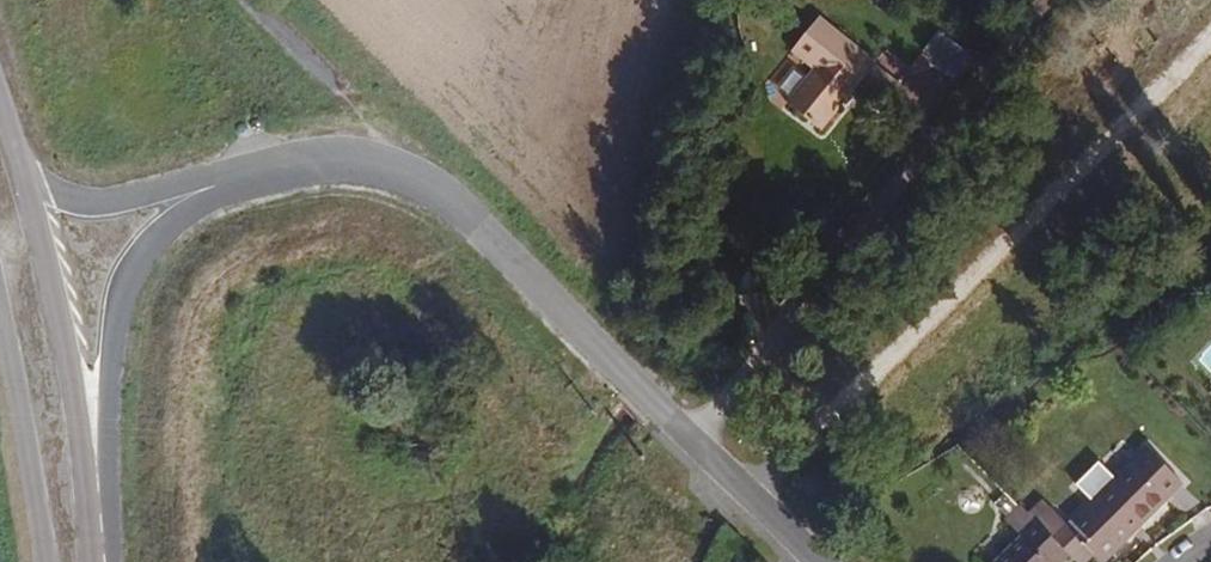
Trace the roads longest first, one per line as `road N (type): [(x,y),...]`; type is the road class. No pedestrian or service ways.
road 1 (residential): [(818,561),(446,202),(390,170),(355,165),(308,165),(233,182)]
road 2 (residential): [(87,561),(111,477),(112,356),(124,293),(144,255),(233,182)]
road 3 (secondary): [(66,561),(26,296),(0,195)]
road 4 (residential): [(233,182),(89,202),(0,166)]
road 5 (track): [(254,0),(333,79),(390,170)]

